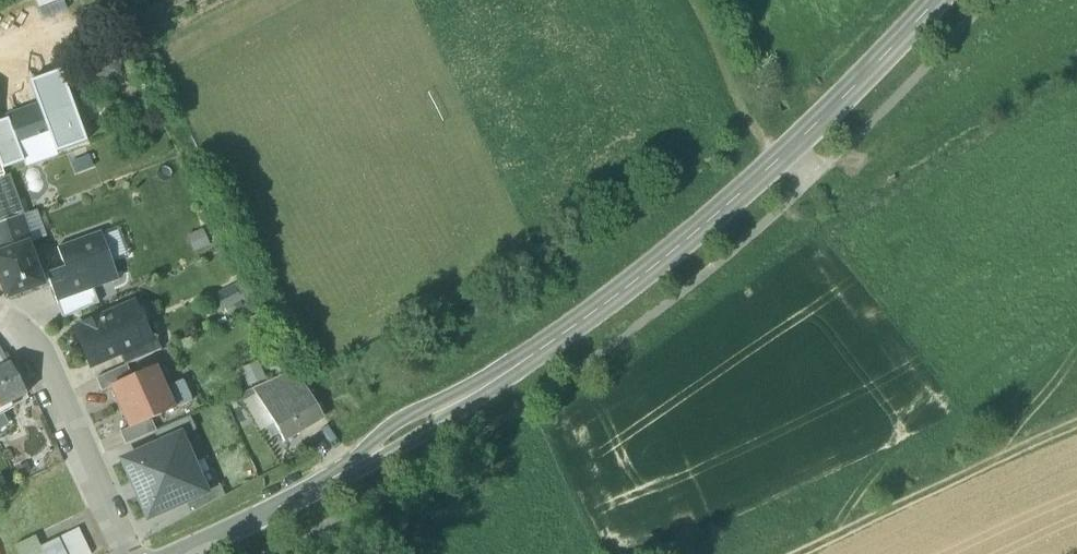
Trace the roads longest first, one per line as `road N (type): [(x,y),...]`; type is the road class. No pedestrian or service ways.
road 1 (tertiary): [(182,553),(302,495),(571,330),(693,241),(846,100),(938,0)]
road 2 (track): [(803,553),(1076,423)]
road 3 (residential): [(0,322),(19,330),(41,357),(128,553)]
road 4 (track): [(778,162),(698,0)]
road 5 (residential): [(0,61),(115,7)]

